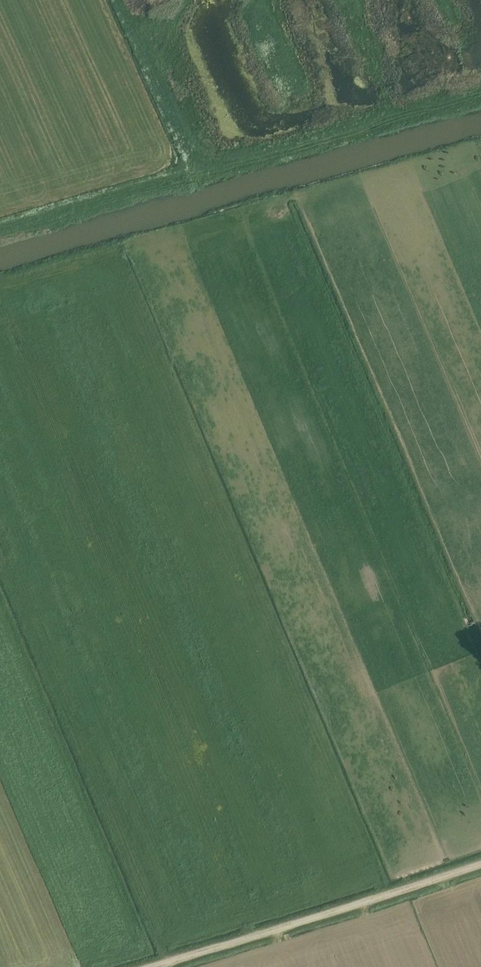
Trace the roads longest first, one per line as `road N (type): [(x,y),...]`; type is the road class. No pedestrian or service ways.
road 1 (unclassified): [(150,966),(480,864)]

